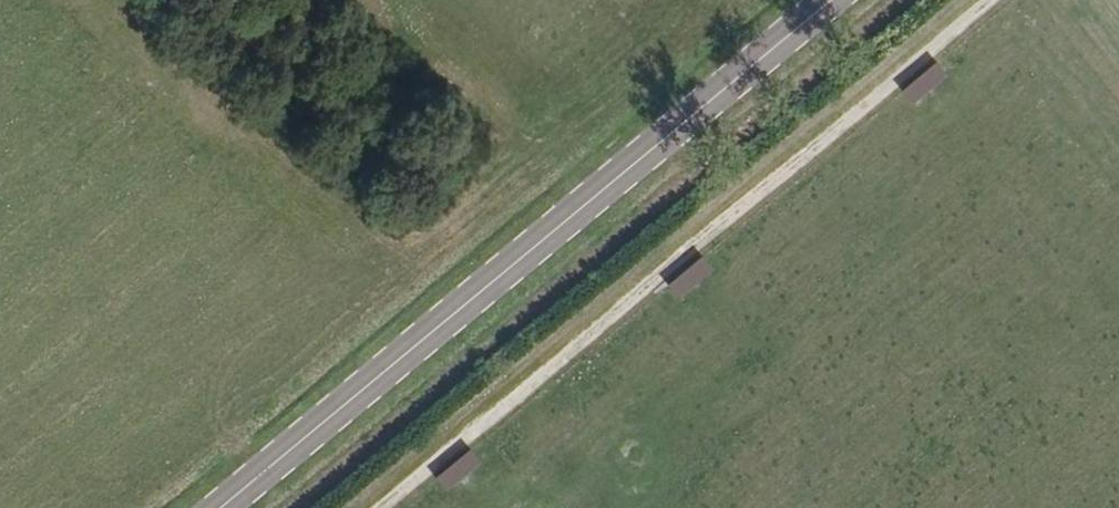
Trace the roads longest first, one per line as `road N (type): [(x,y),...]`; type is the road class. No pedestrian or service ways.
road 1 (track): [(378,507),(993,0)]
road 2 (primary): [(220,507),(829,0)]

